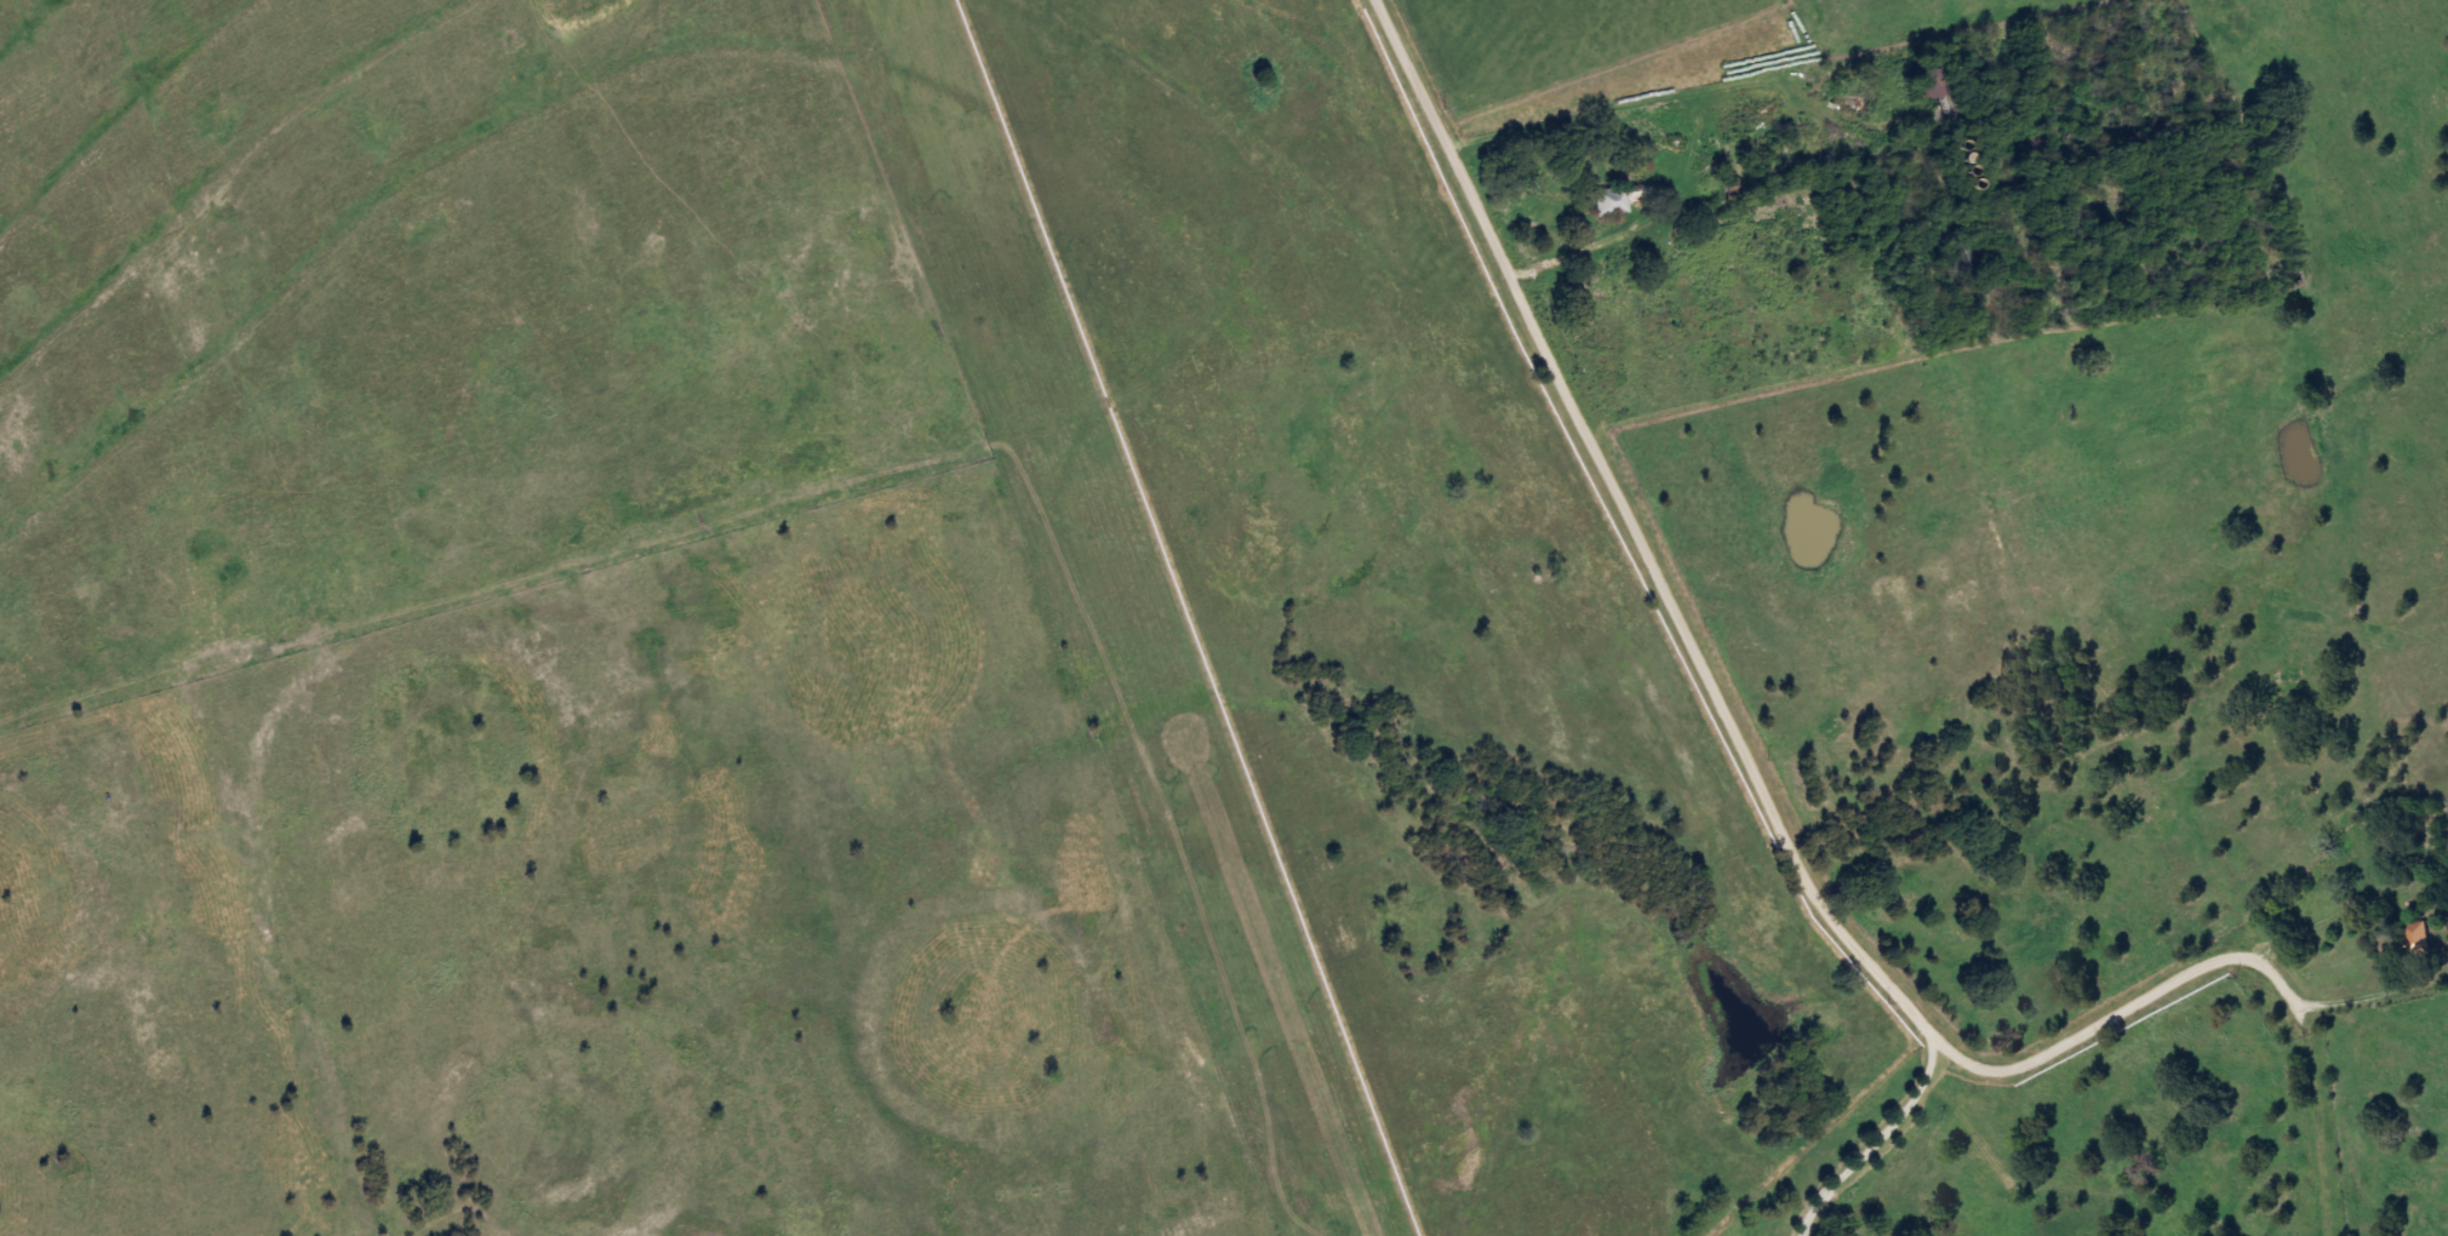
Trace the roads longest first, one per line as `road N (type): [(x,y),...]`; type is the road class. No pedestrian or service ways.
road 1 (residential): [(2298,1008),(2260,959),(2232,949),(1996,1069),(1966,1063),(1909,1007),(1813,897),(1372,0)]
road 2 (track): [(1677,87),(1761,75),(1821,51),(1847,0)]

